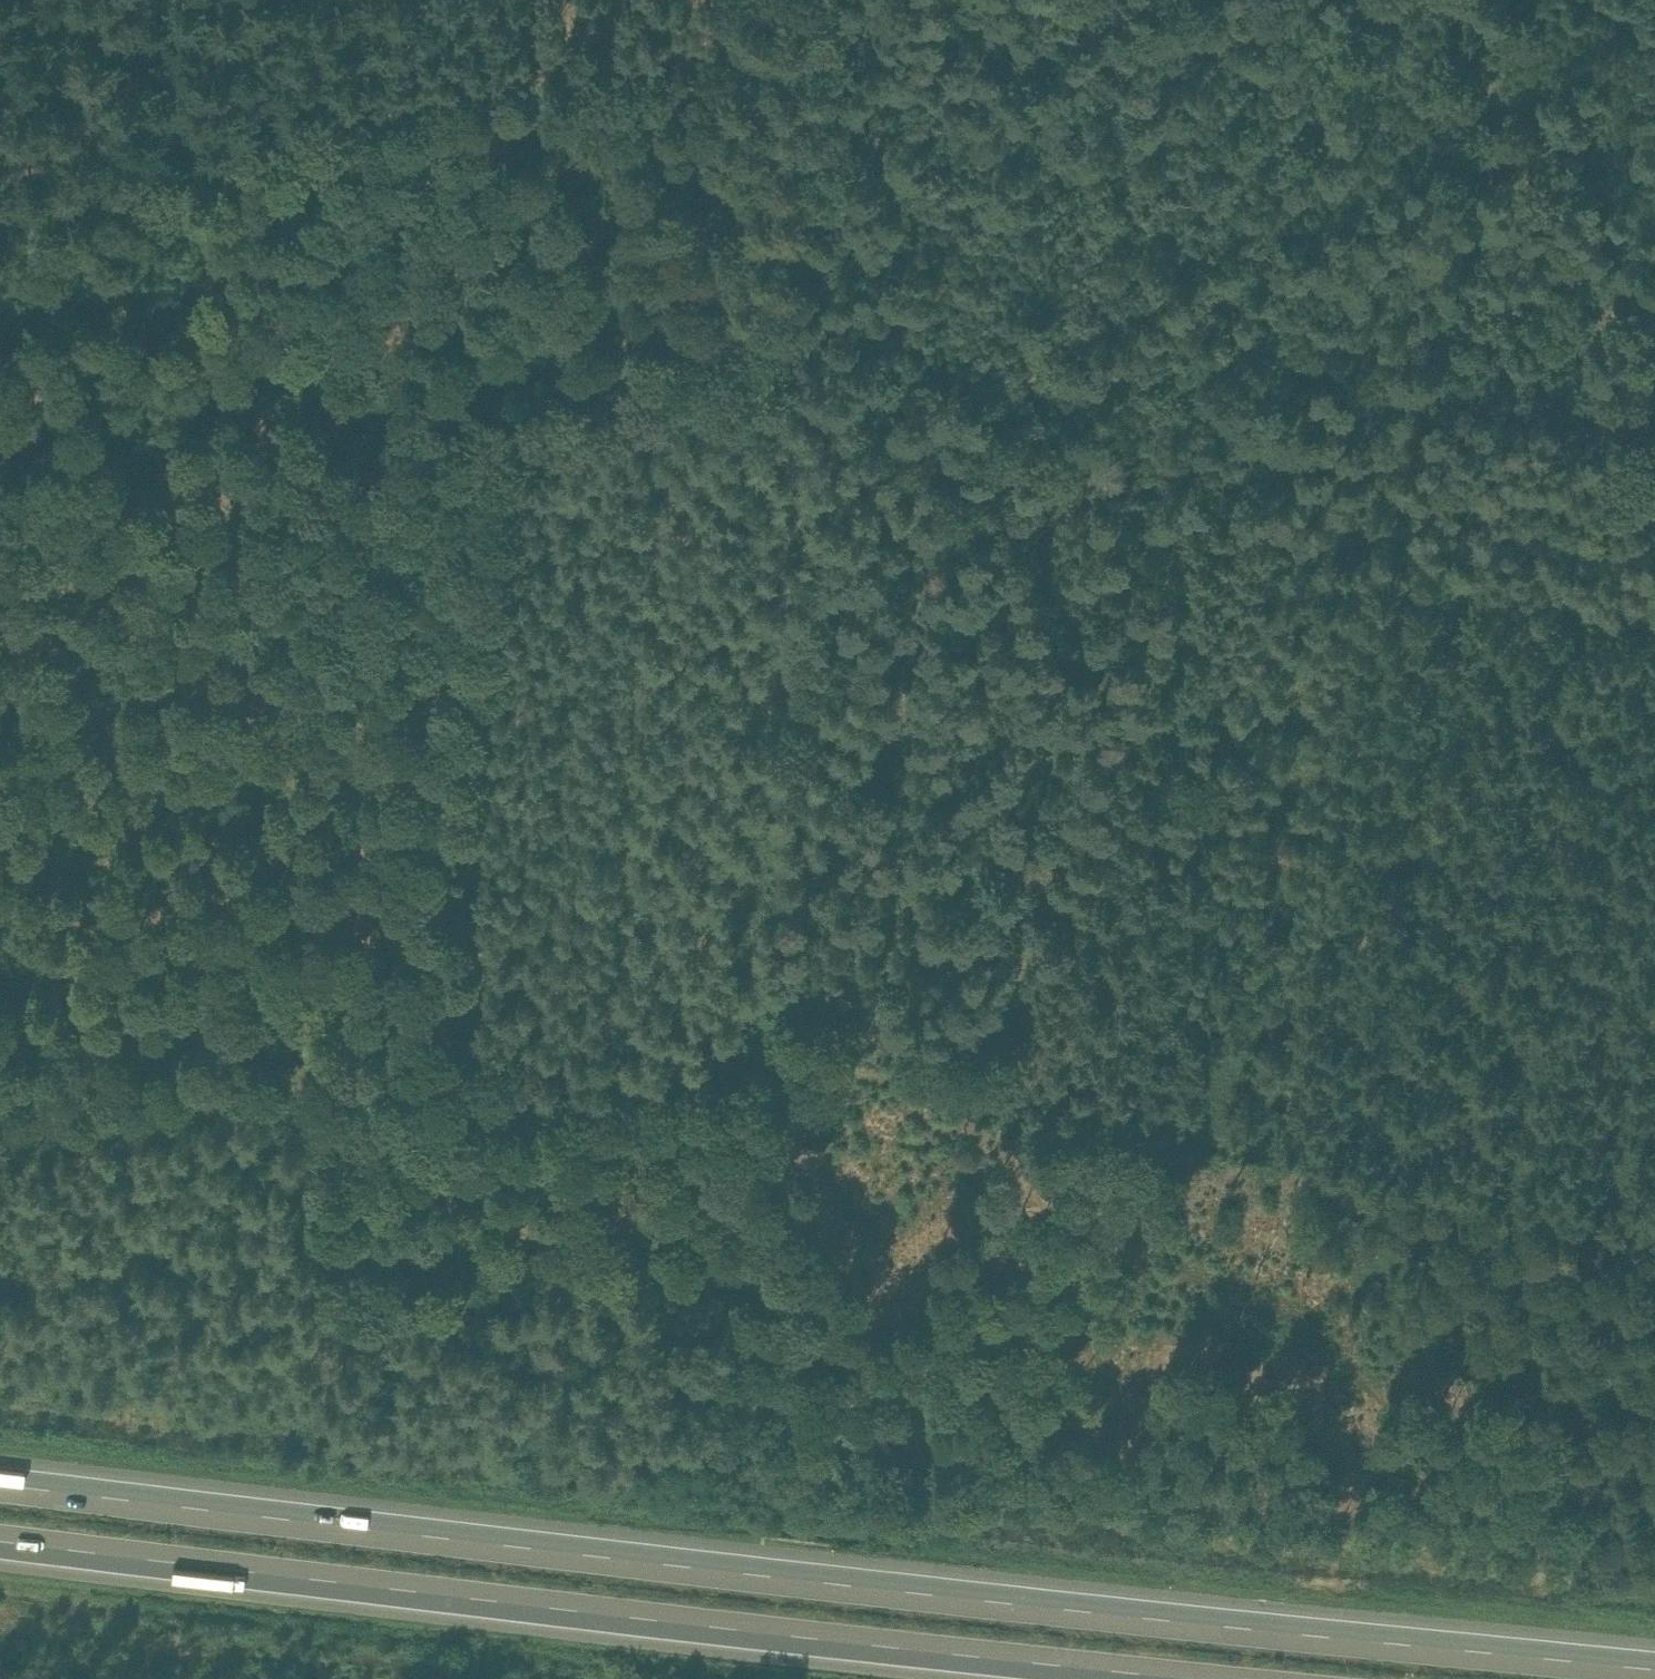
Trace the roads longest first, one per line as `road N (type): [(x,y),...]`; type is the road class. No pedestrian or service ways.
road 1 (motorway): [(1654,1668),(0,1481)]
road 2 (motorway): [(0,1544),(1249,1678)]

